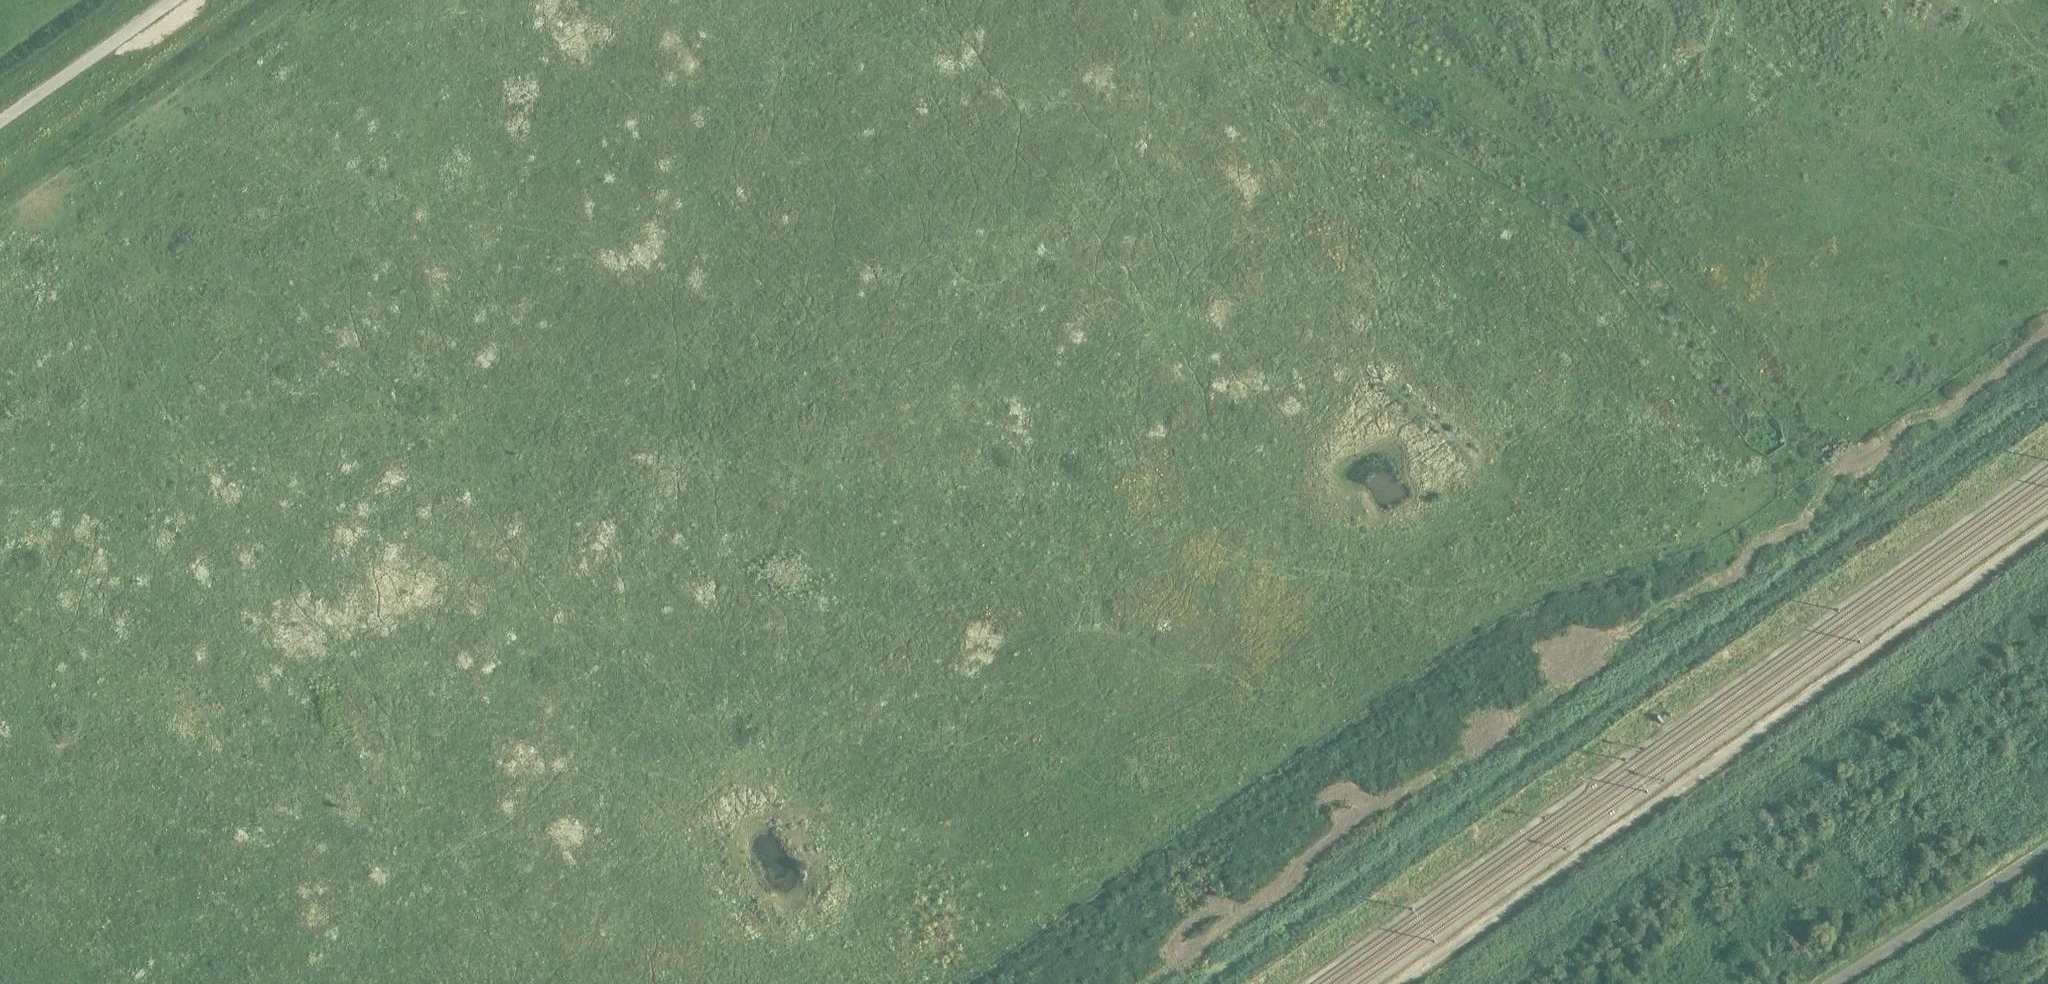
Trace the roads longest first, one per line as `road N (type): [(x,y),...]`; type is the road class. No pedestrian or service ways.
road 1 (track): [(1401,983),(2047,530)]
road 2 (track): [(0,129),(180,0)]

